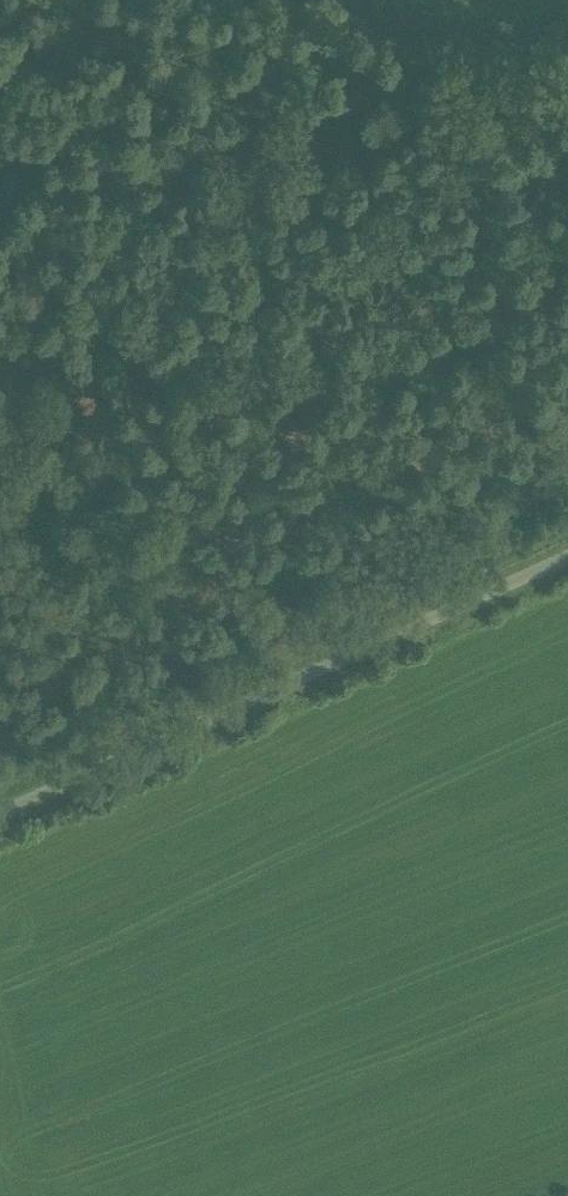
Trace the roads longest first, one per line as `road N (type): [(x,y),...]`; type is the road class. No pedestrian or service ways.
road 1 (unclassified): [(567,557),(0,812)]

